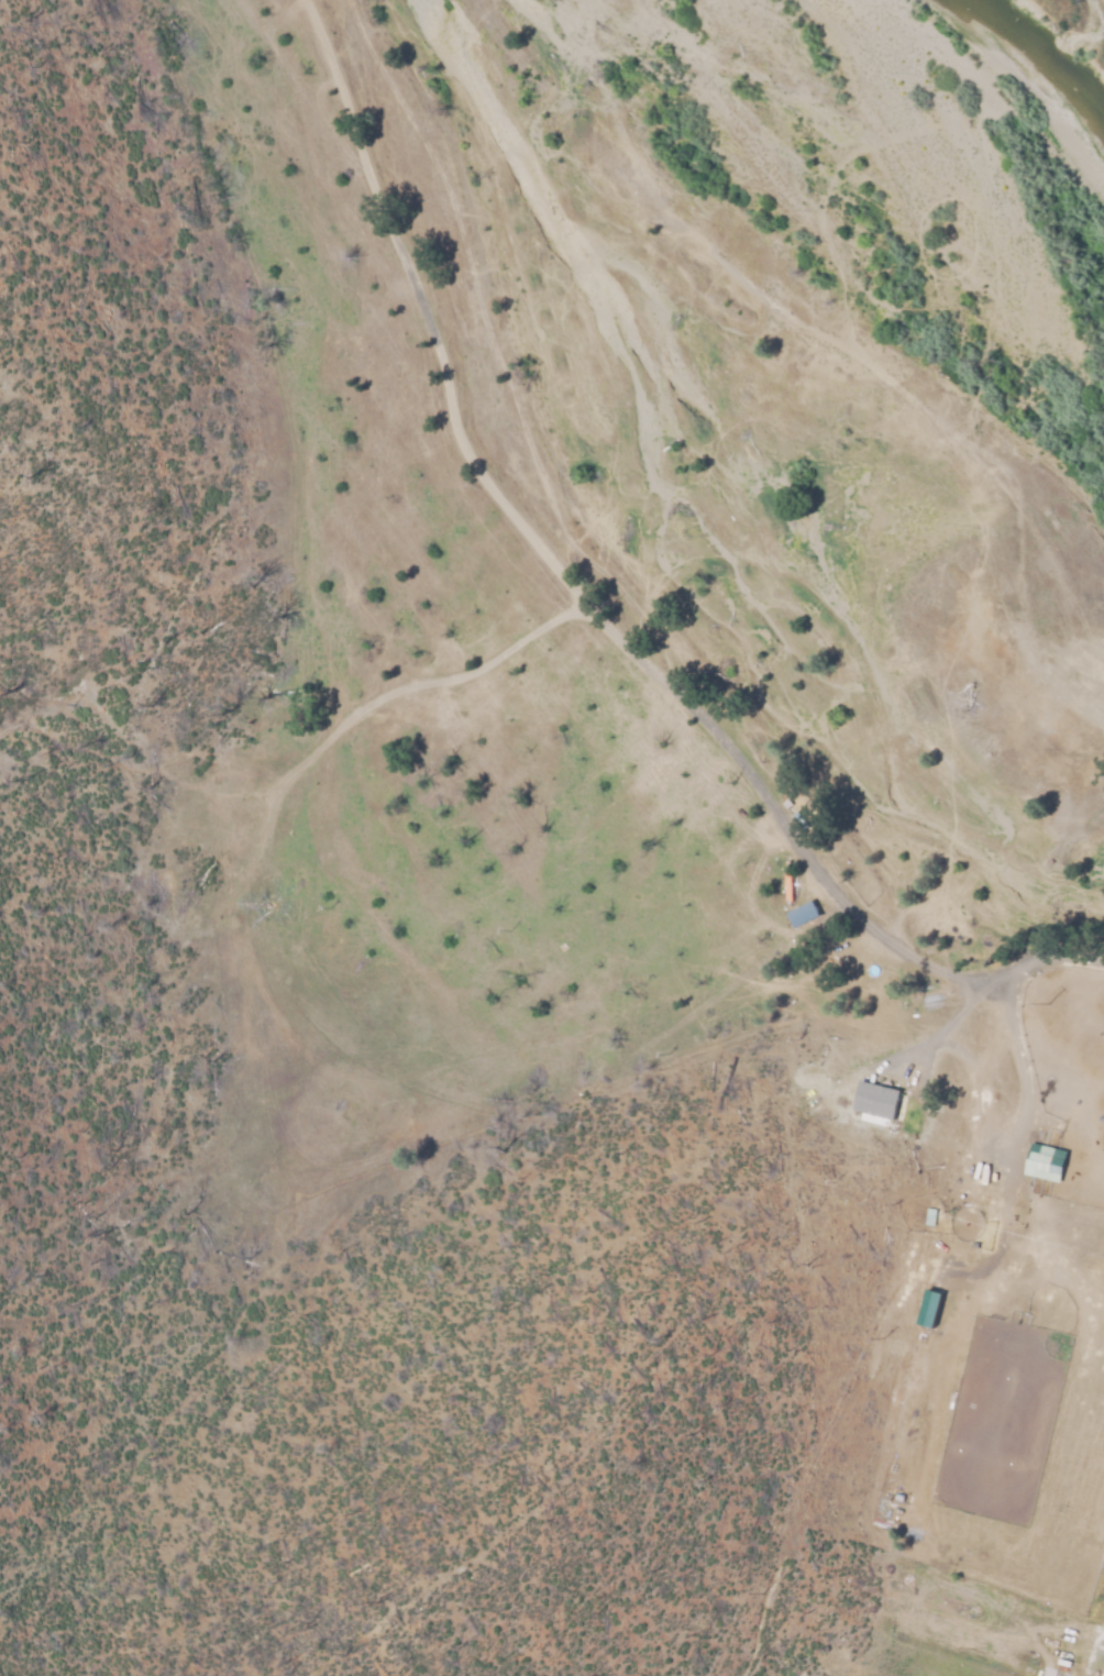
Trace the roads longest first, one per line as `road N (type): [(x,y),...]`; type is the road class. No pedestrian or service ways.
road 1 (residential): [(304,0),(448,374),(459,435),(506,506),(642,660),(727,741),(838,894),(905,950),(970,978),(1060,957),(1103,962)]

